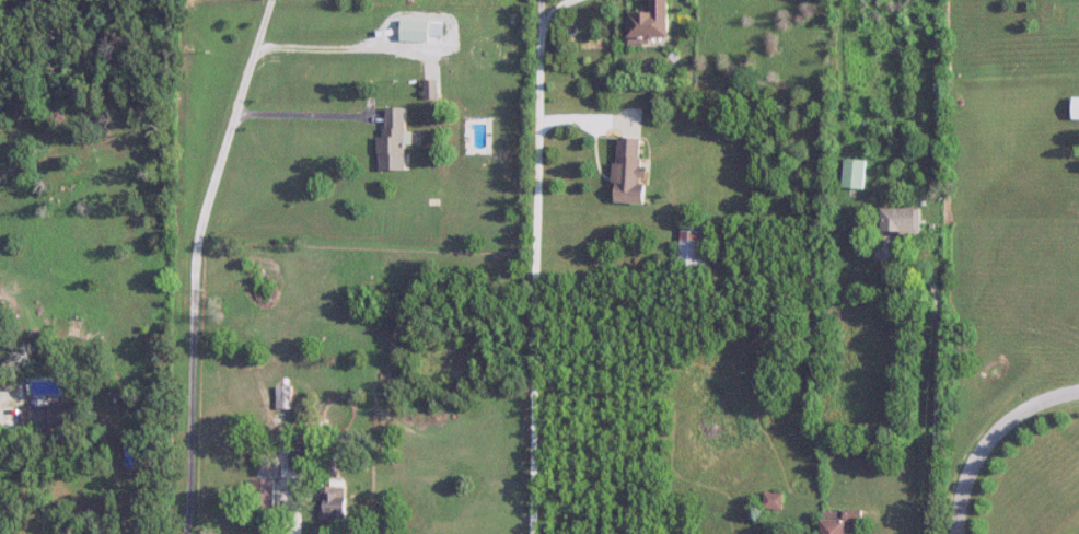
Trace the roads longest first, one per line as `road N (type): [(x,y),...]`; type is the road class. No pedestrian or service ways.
road 1 (residential): [(188,533),(198,246),(273,0)]

